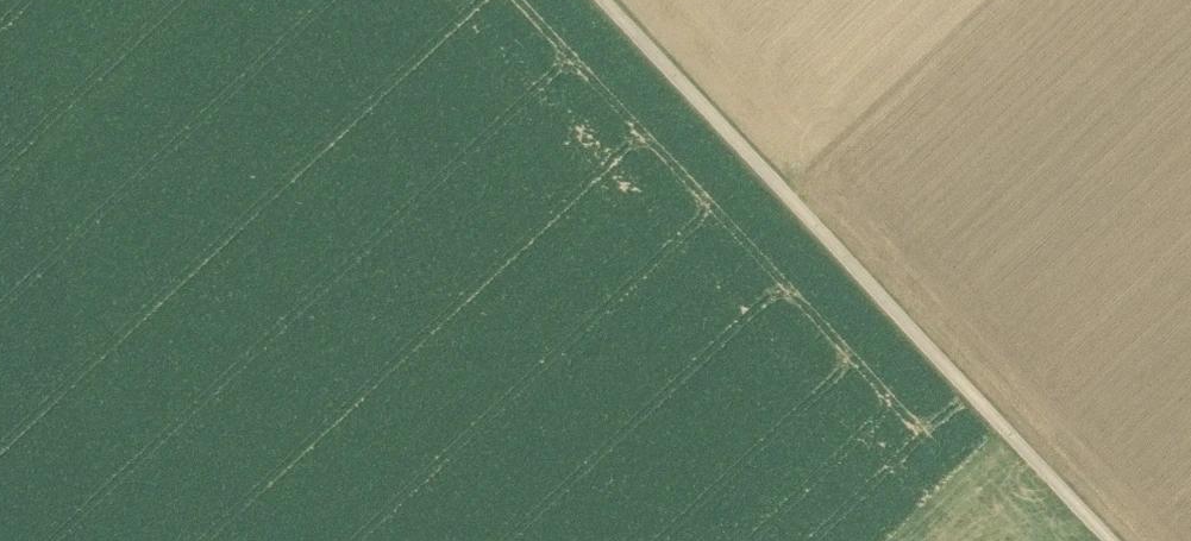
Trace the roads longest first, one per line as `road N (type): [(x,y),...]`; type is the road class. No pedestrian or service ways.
road 1 (track): [(1106,540),(607,0)]

